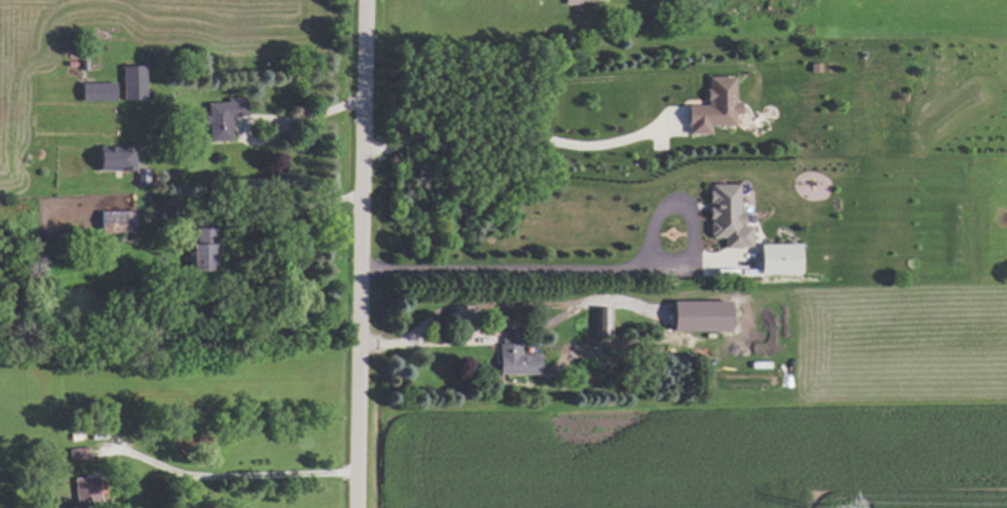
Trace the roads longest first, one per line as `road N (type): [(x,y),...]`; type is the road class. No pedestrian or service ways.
road 1 (residential): [(367,0),(358,507)]

